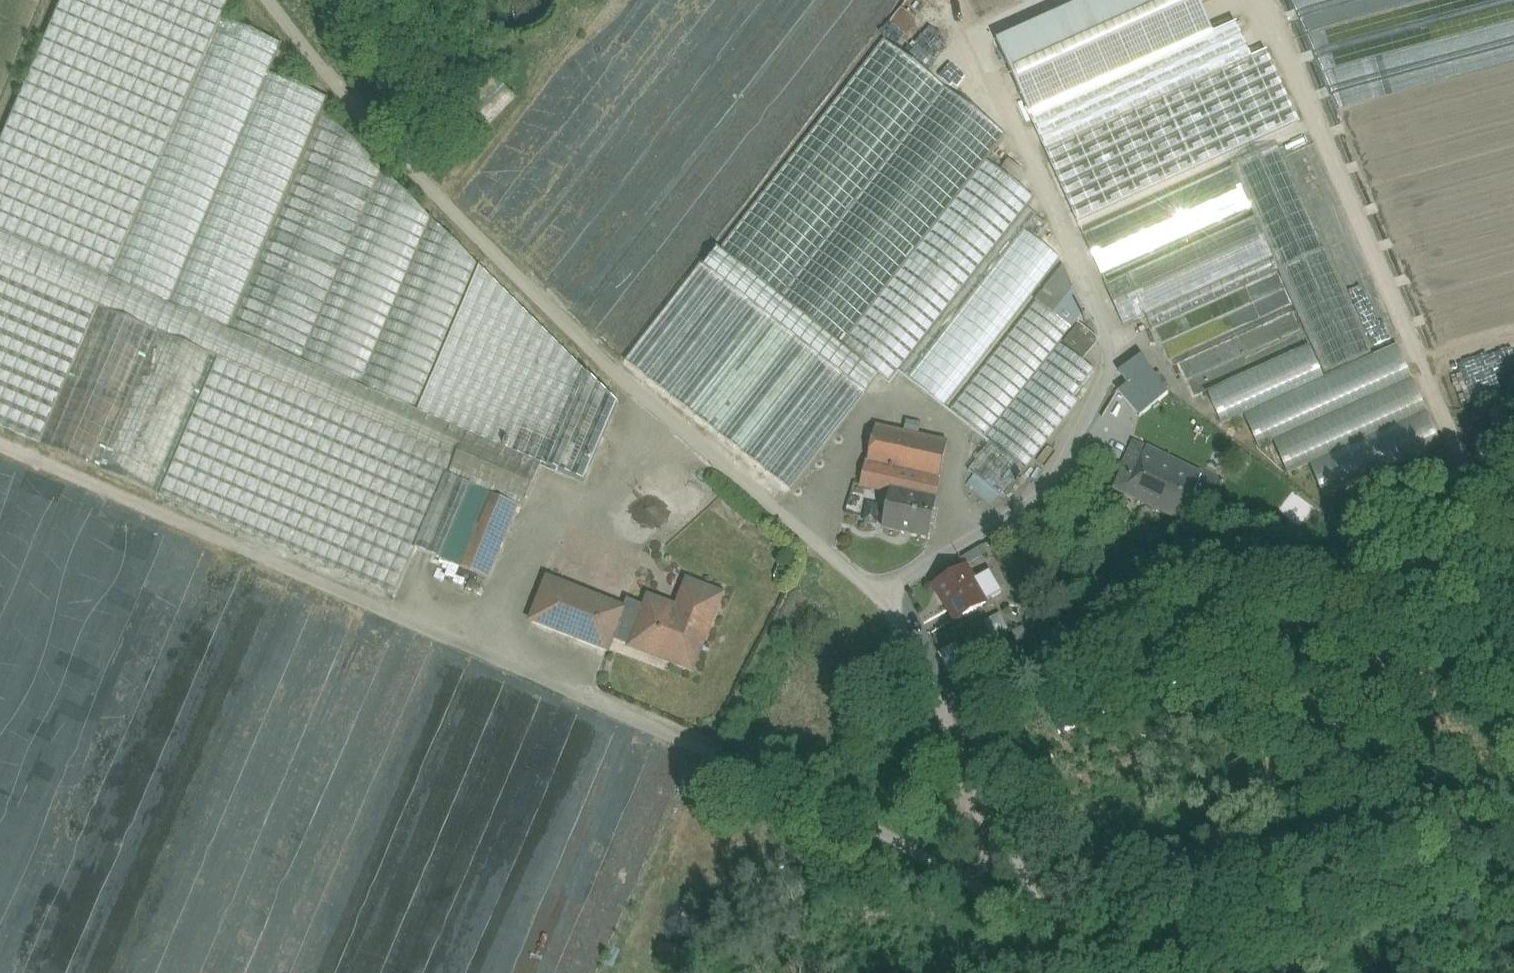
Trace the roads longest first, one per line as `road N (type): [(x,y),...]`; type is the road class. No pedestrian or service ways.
road 1 (unclassified): [(1069,946),(1026,894),(923,641),(851,560),(610,378),(354,108),(268,0)]
road 2 (unclassified): [(0,450),(826,809),(1069,946)]
road 3 (track): [(1257,0),(1513,571)]
road 4 (unclassified): [(1513,828),(1111,970),(1069,946)]

